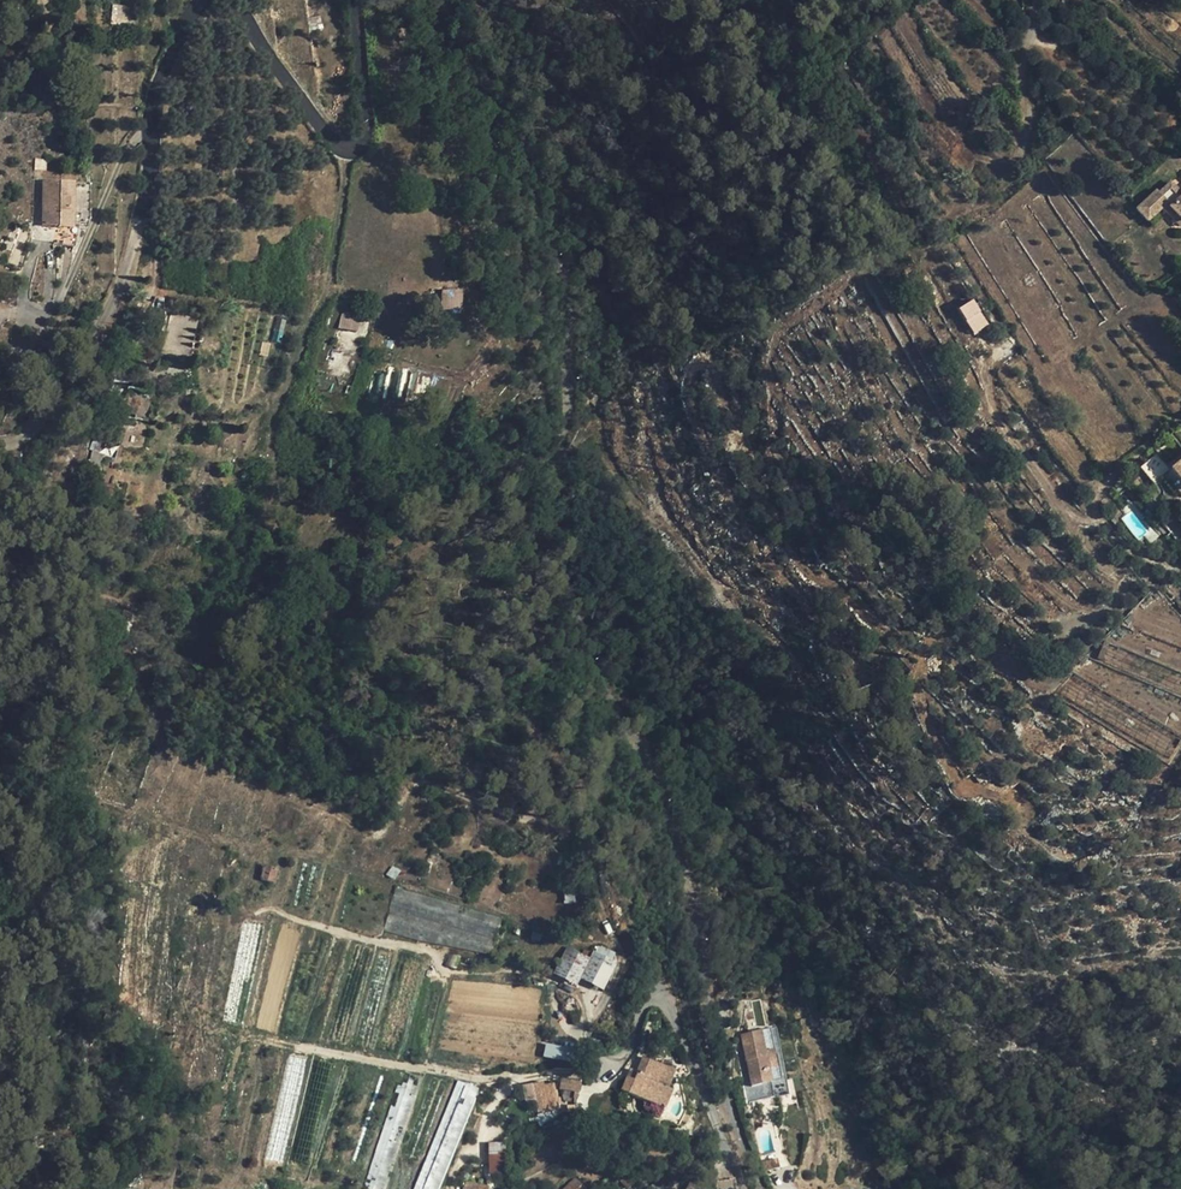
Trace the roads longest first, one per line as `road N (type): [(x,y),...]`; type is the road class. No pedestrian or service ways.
road 1 (residential): [(758,1188),(732,1108),(672,825),(571,585),(551,468),(573,383),(560,261)]

